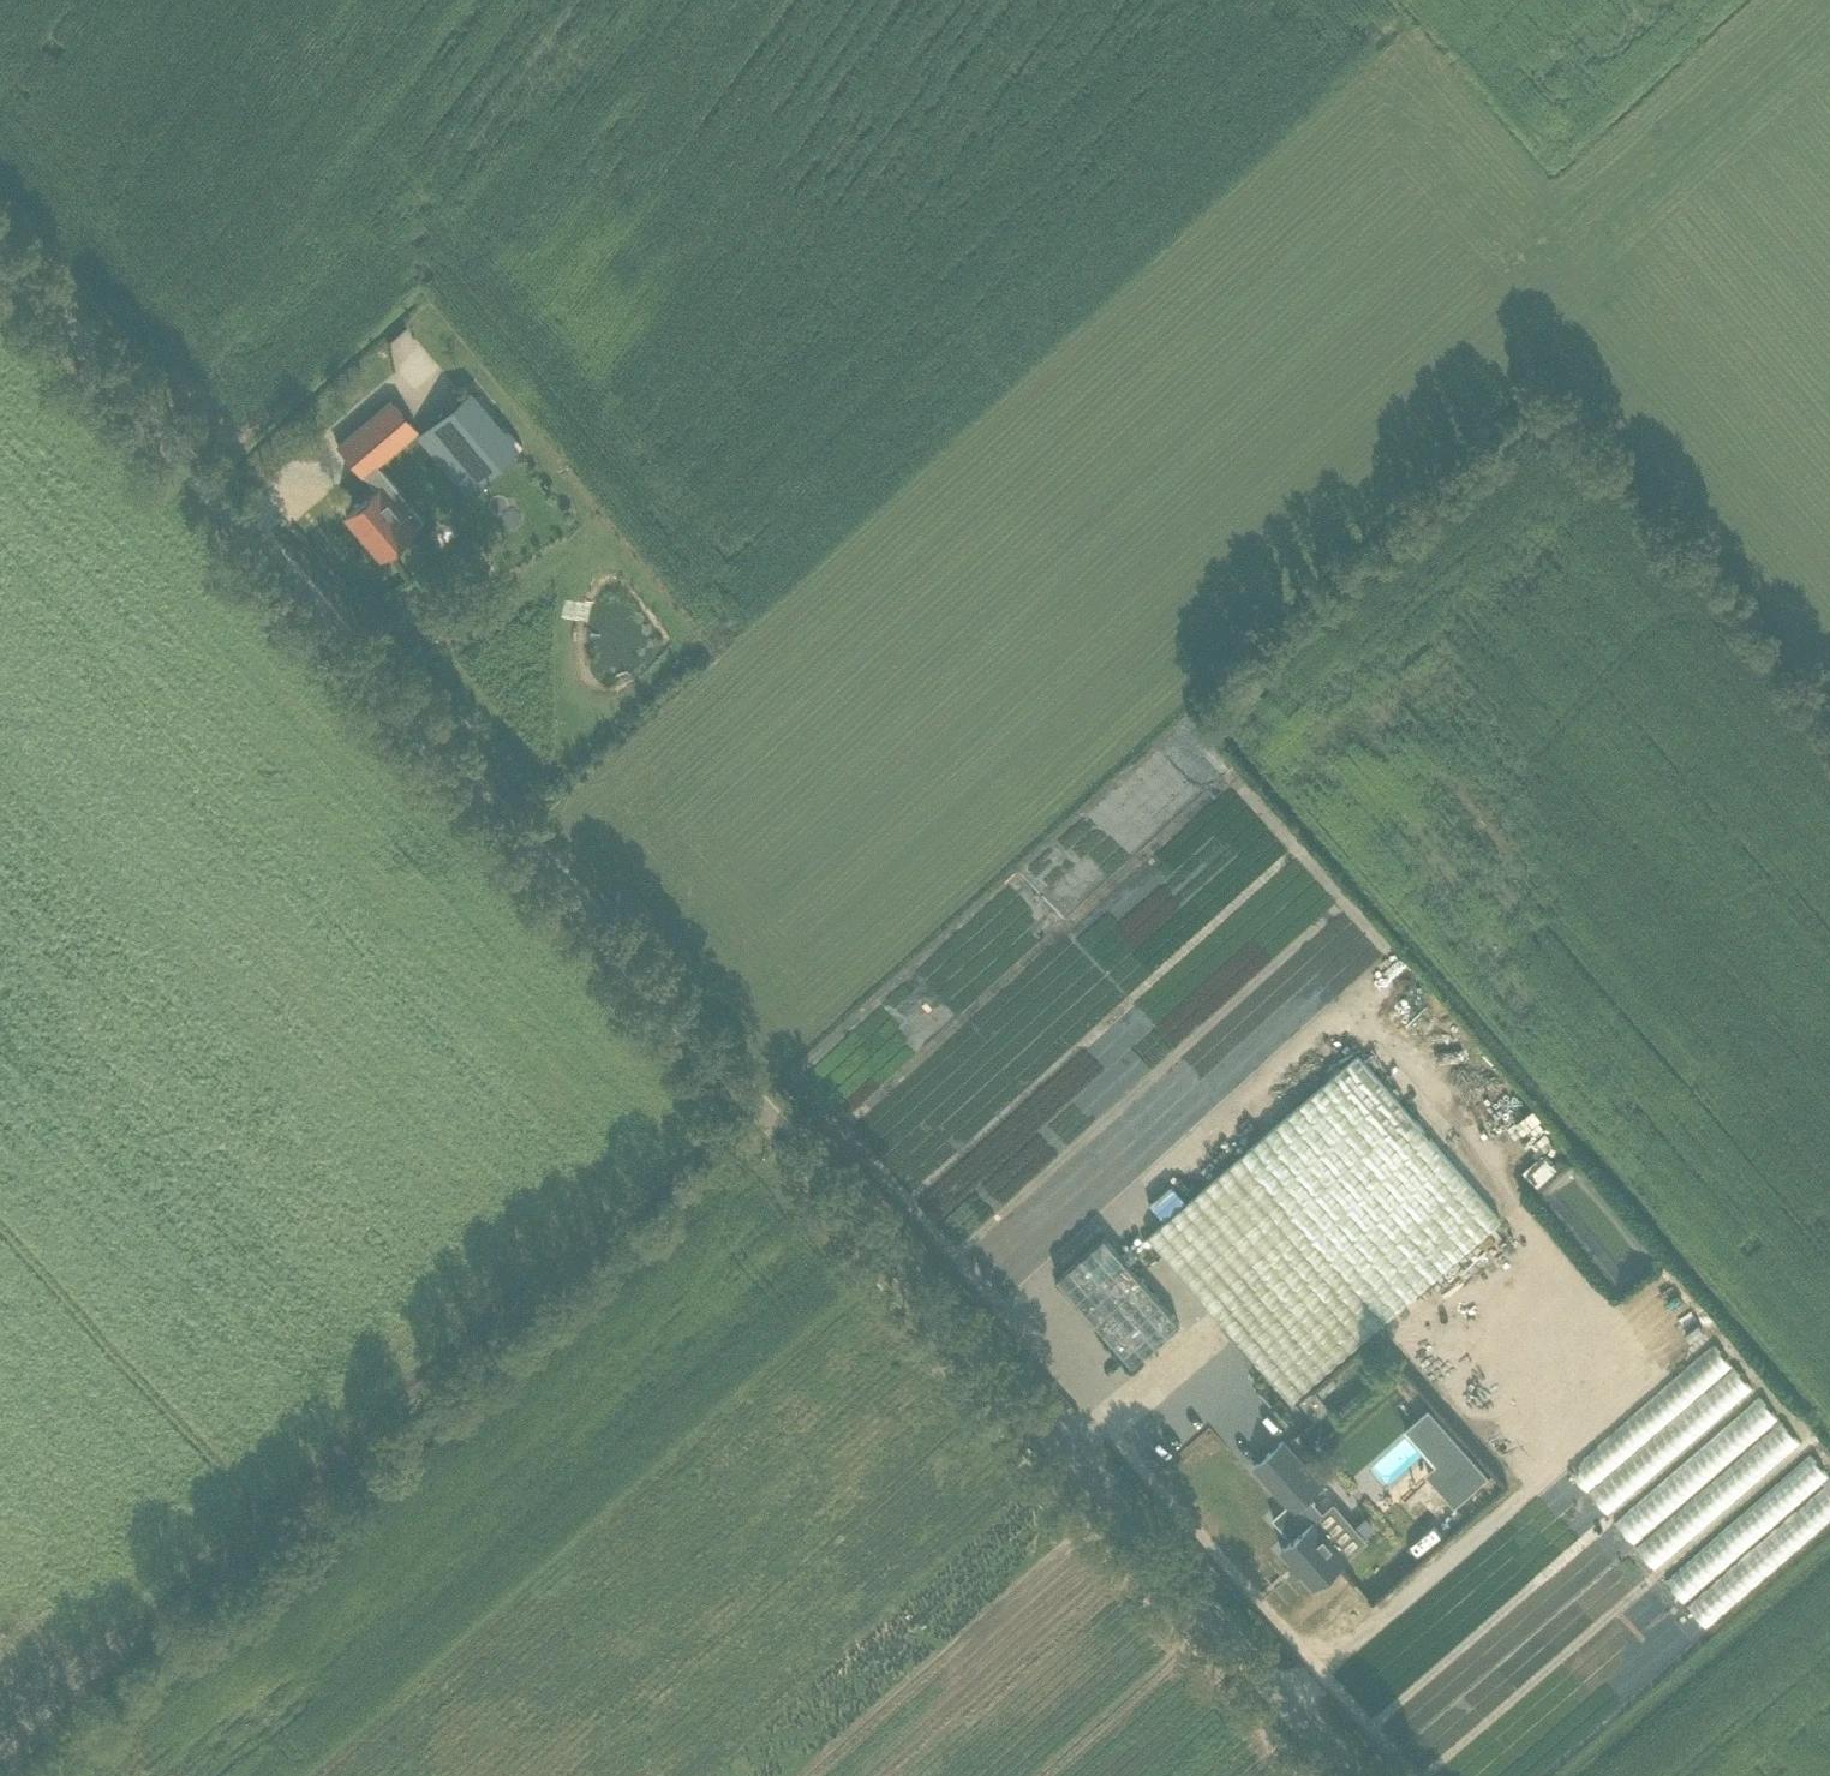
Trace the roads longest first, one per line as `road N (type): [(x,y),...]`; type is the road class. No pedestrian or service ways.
road 1 (unclassified): [(1374,1775),(0,224)]

